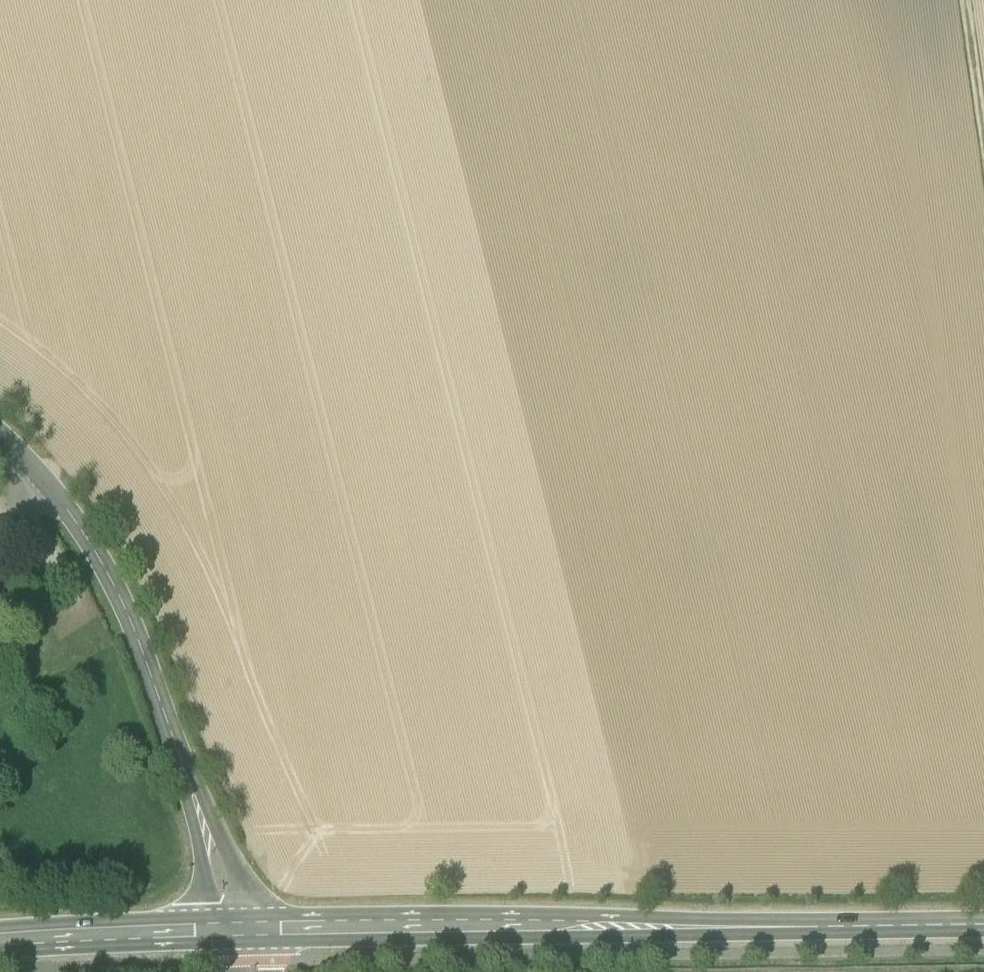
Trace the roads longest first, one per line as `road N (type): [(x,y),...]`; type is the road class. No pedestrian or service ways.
road 1 (tertiary): [(262,931),(983,926)]
road 2 (unclassified): [(170,731),(109,573),(28,463),(0,441)]
road 3 (unclassified): [(262,931),(170,731)]
road 4 (tertiary): [(0,945),(216,933)]
road 5 (unclassified): [(170,731),(216,933)]
road 6 (track): [(964,0),(983,145)]

